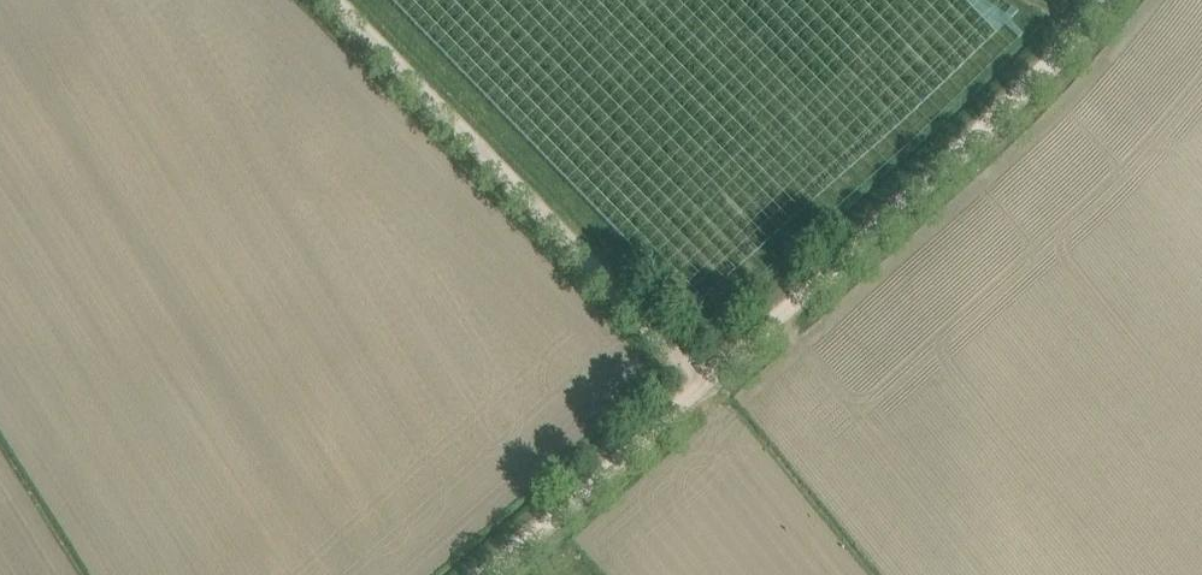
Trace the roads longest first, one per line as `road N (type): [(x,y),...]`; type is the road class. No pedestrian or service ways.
road 1 (track): [(1105,0),(1032,82),(701,385)]
road 2 (track): [(701,385),(332,0)]
road 3 (track): [(701,385),(485,574)]

